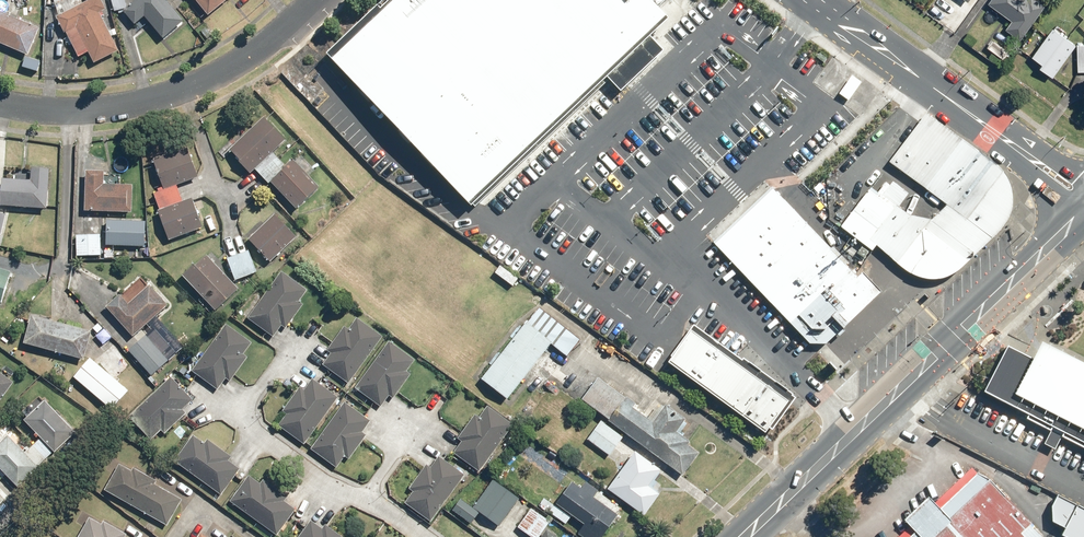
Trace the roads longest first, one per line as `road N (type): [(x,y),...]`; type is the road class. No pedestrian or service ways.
road 1 (primary): [(747,536),(1078,218)]
road 2 (residential): [(0,102),(43,111),(148,102),(261,50),(312,0)]
road 3 (tertiary): [(1029,158),(813,0)]

